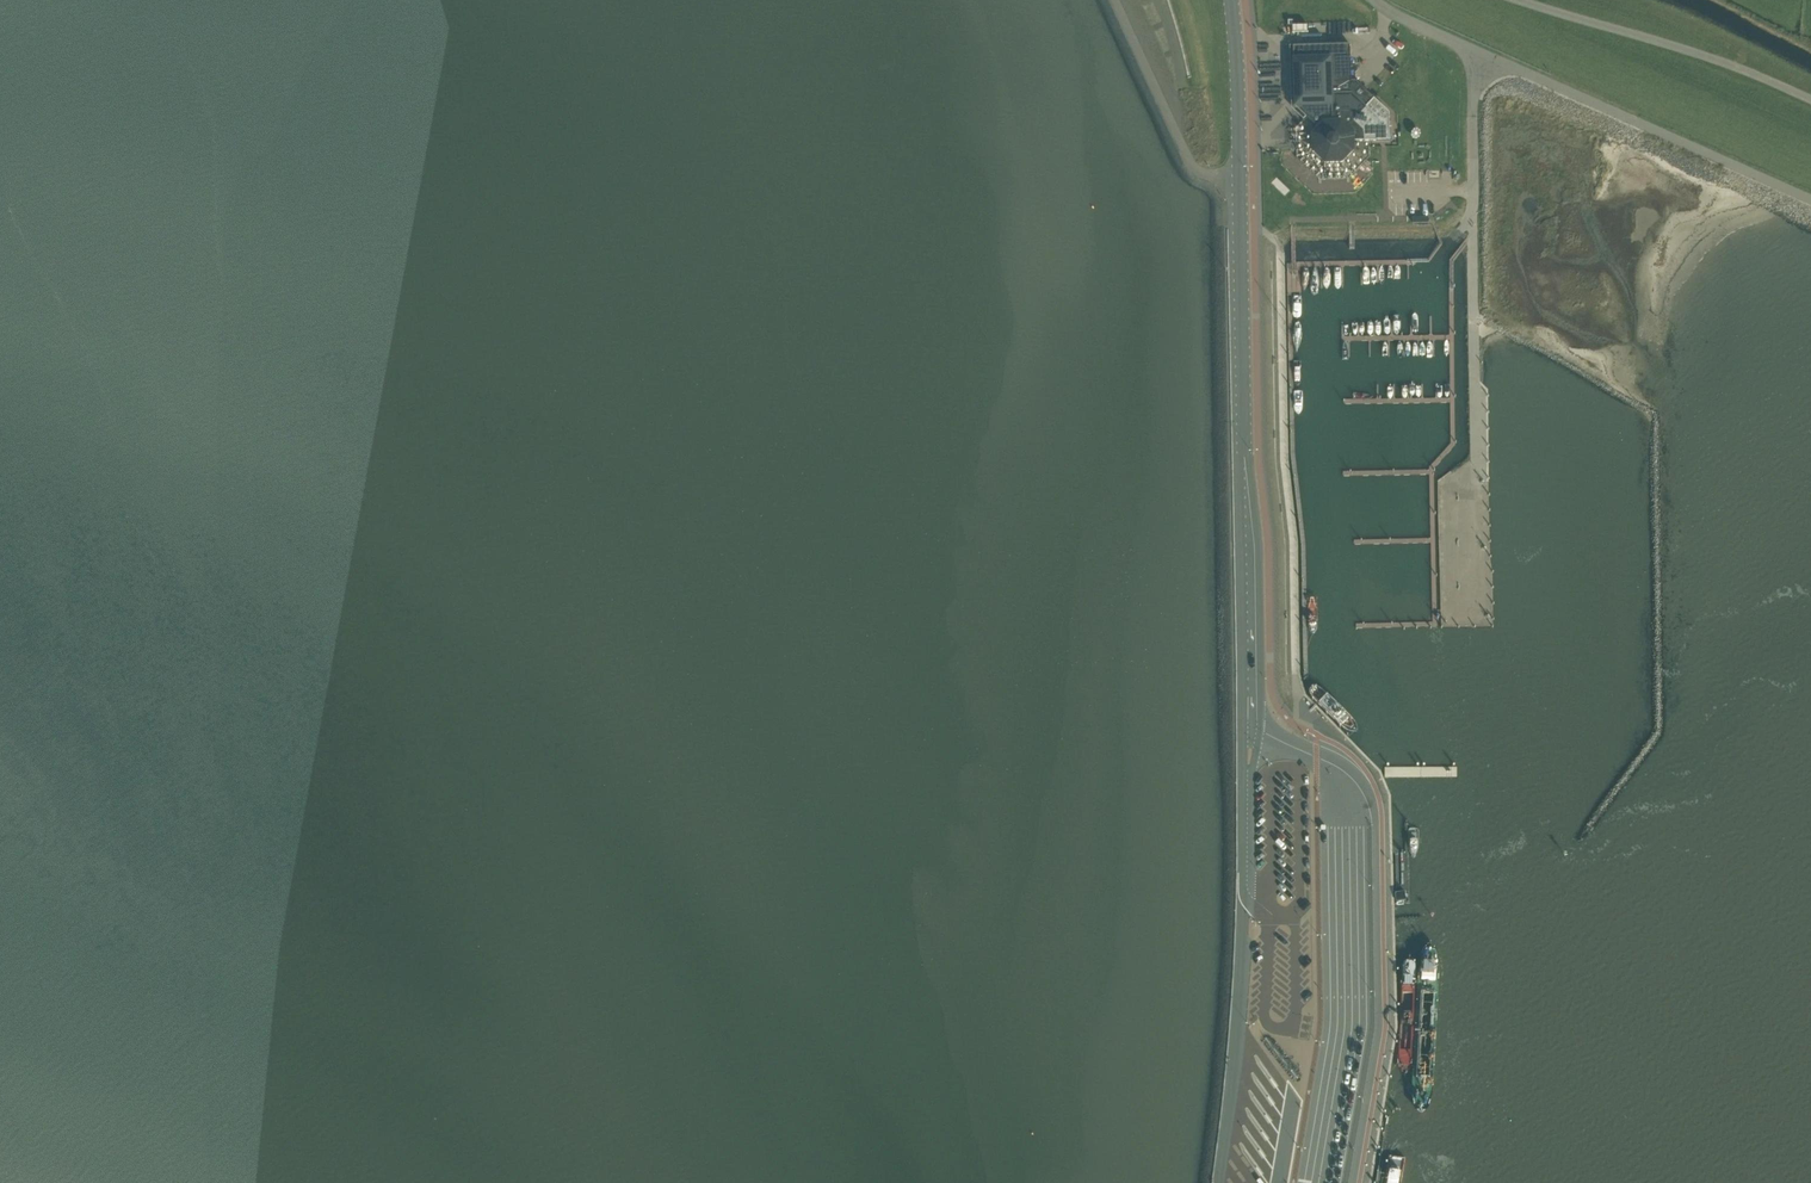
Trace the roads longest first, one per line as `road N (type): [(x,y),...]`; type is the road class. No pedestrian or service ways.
road 1 (unclassified): [(1472,606),(1469,505),(1478,462),(1473,49)]
road 2 (secondary): [(1352,1182),(1378,1027),(1370,796),(1352,770),(1316,748),(1248,726)]
road 3 (secondary): [(1248,726),(1248,746),(1288,752),(1325,771),(1339,809),(1344,1016),(1317,1182)]
road 4 (secondary): [(1247,629),(1242,189)]
road 5 (unclassified): [(1473,49),(1810,198)]
road 6 (unclassified): [(1810,104),(1706,61),(1502,0)]
road 7 (unclassified): [(1115,0),(1190,165),(1200,177),(1242,189)]
road 8 (secondary): [(1242,189),(1232,0)]

